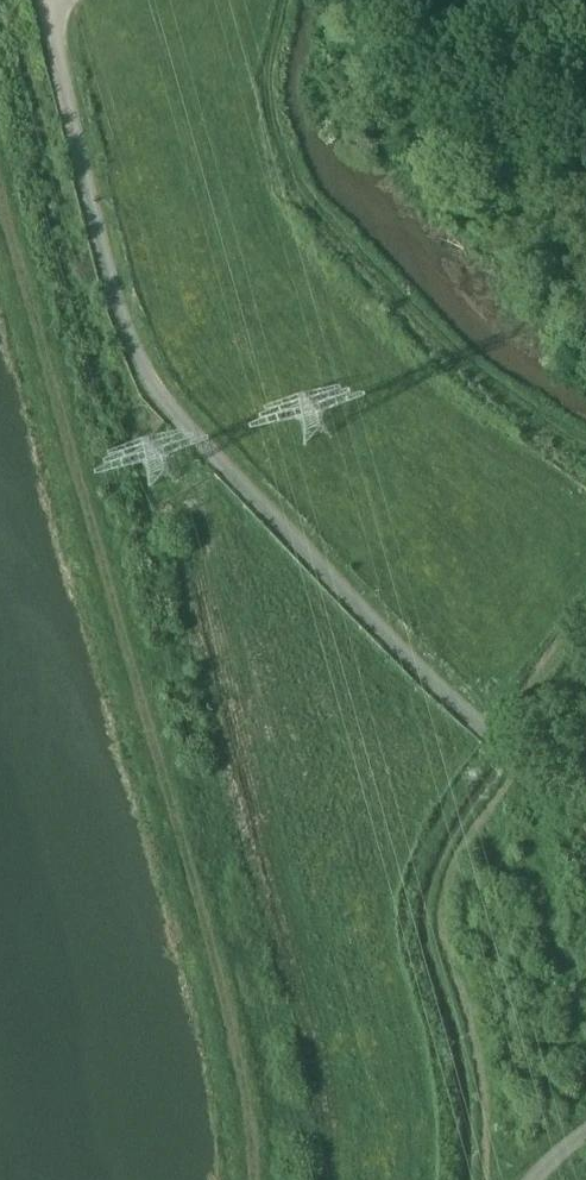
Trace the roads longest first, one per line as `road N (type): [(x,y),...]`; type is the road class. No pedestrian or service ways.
road 1 (unclassified): [(585,860),(149,385),(77,149),(41,6),(51,0)]
road 2 (track): [(585,414),(399,267),(320,166),(290,87),(300,0)]
road 3 (track): [(482,745),(542,689),(585,630)]

